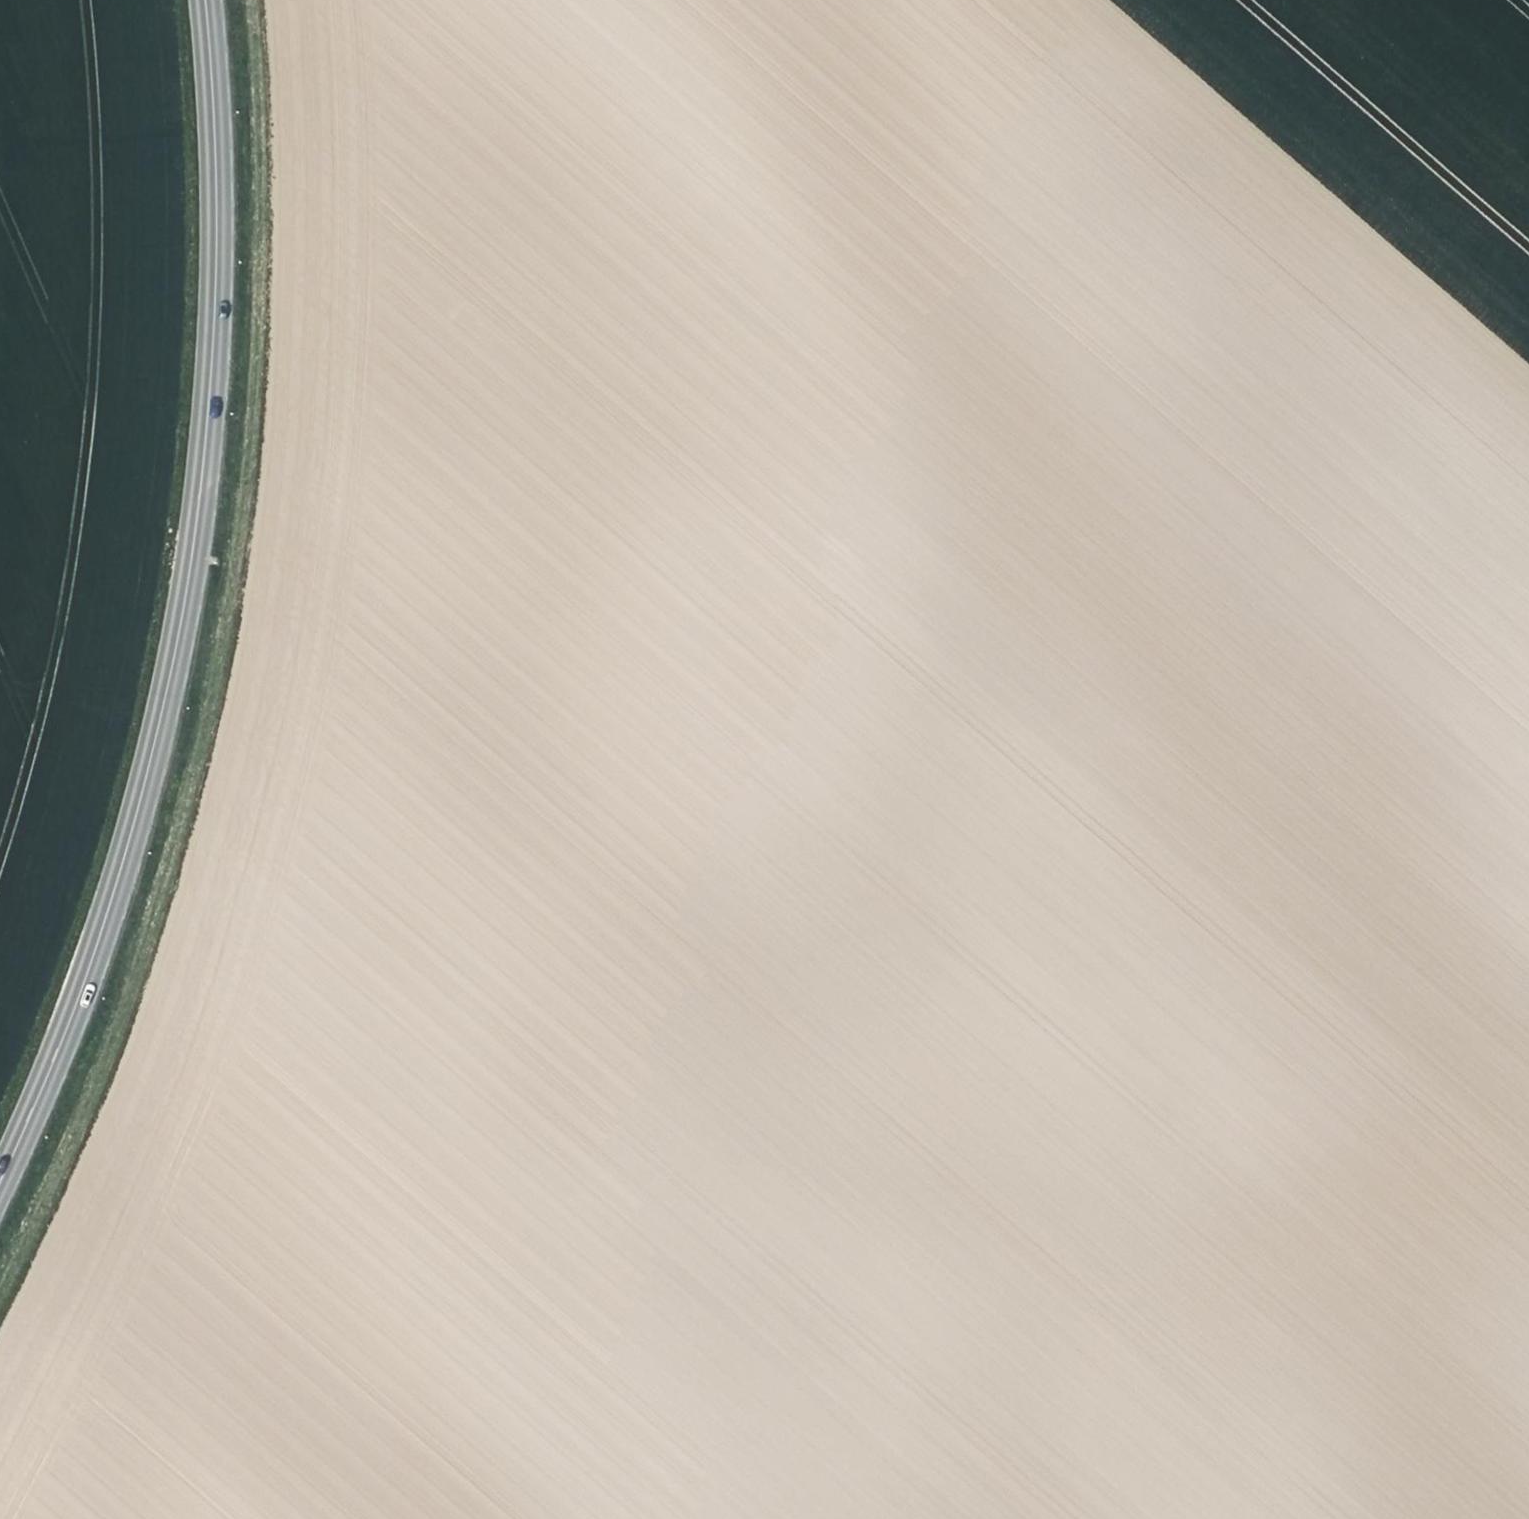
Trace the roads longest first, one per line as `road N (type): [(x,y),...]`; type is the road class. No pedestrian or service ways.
road 1 (secondary): [(0,1163),(89,982),(164,704),(207,455),(215,139),(199,0)]

